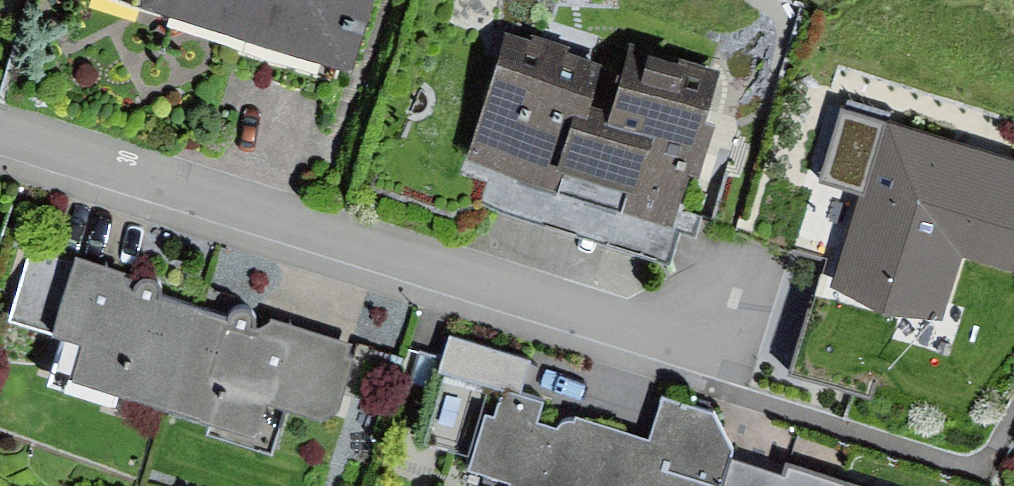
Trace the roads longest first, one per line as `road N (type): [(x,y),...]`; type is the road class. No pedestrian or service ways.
road 1 (residential): [(0,136),(685,356)]

